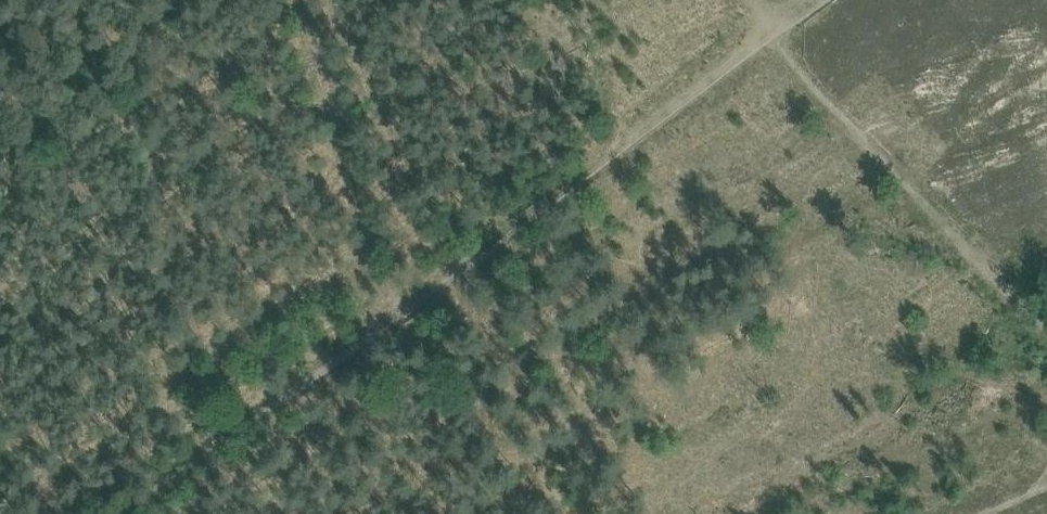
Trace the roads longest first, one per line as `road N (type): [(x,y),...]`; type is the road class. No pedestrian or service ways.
road 1 (track): [(102,513),(750,30)]
road 2 (track): [(750,30),(833,120),(1046,308)]
road 3 (track): [(287,0),(395,292)]

